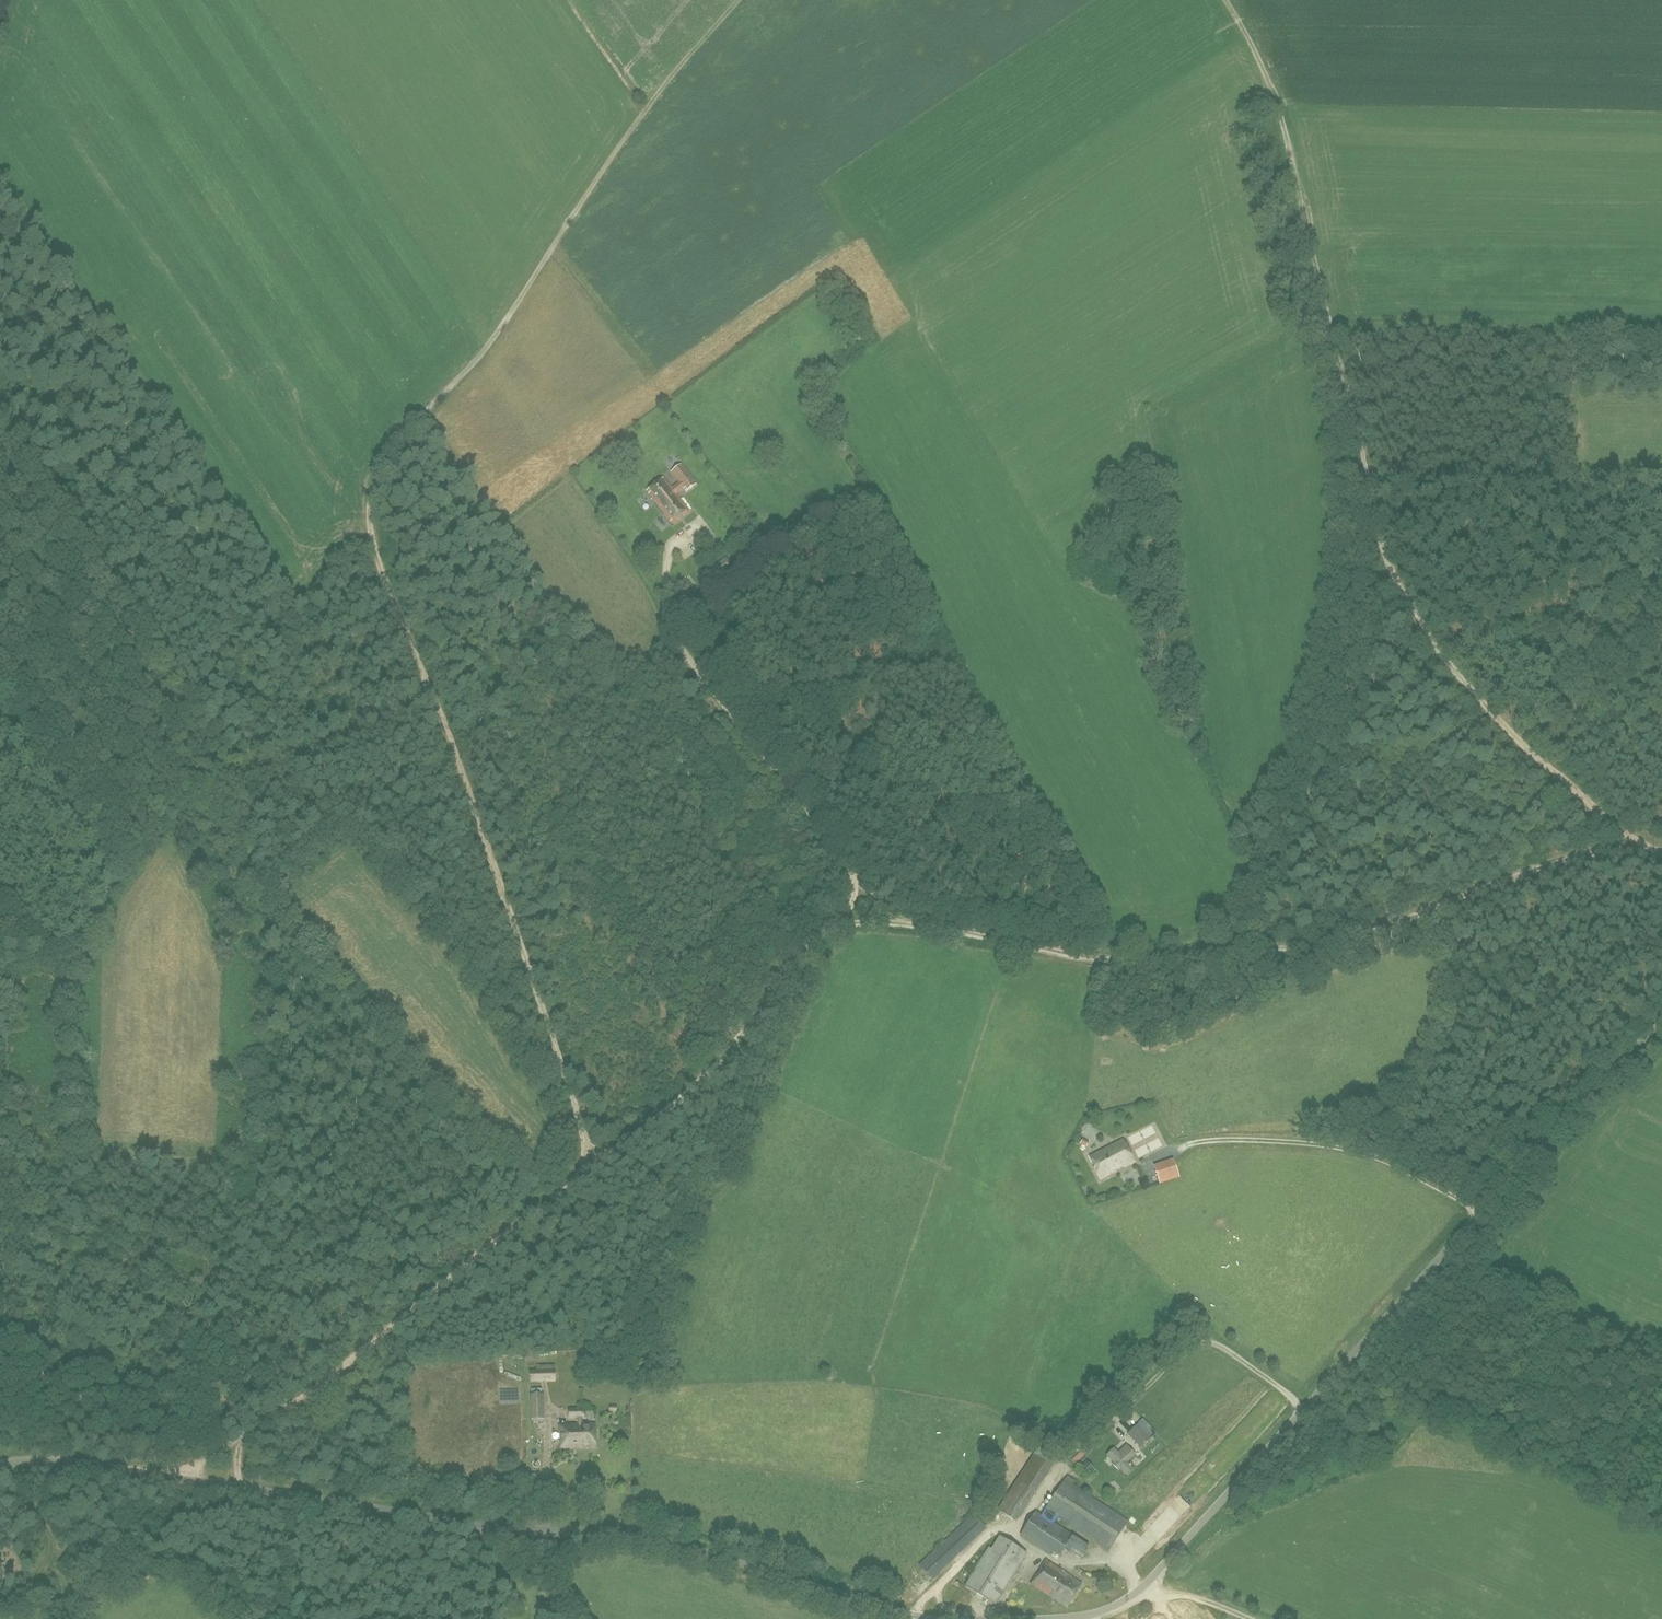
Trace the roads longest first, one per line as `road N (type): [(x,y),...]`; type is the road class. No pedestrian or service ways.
road 1 (track): [(1638,848),(1571,855),(1375,930),(1291,948),(1115,960),(907,922),(835,925),(788,965),(699,1082),(595,1166)]
road 2 (track): [(1638,848),(1475,696),(1399,588),(1382,547),(1281,118),(1224,0)]
road 3 (unclassified): [(923,1617),(658,1540),(483,1524),(91,1464),(0,1464)]
road 4 (unclassified): [(1039,1618),(1088,1616),(1131,1598),(1460,1239),(1661,1033)]
road 5 (track): [(432,695),(374,547),(370,511),(379,482),(476,363),(645,110),(739,0)]
road 6 (track): [(0,413),(237,759),(260,764),(432,695)]
road 7 (track): [(595,1166),(185,1479)]
road 8 (track): [(595,1166),(432,695)]
road 9 (track): [(674,626),(857,877),(843,923)]
road 10 (track): [(1483,1215),(1386,1161),(1334,1146),(1244,1140),(1176,1148)]
road 11 (track): [(1311,1409),(1209,1339),(1131,1403)]

